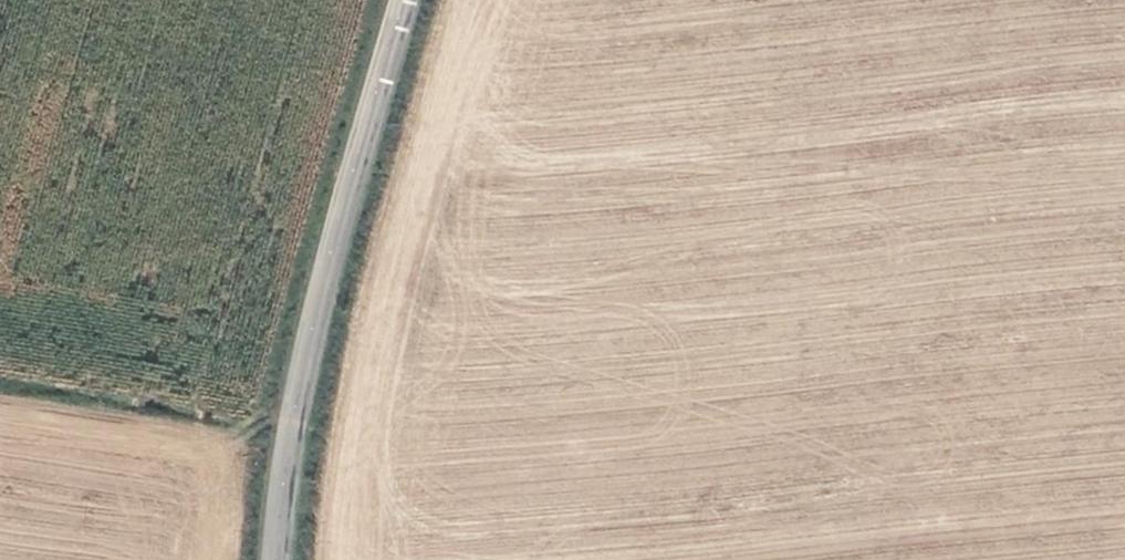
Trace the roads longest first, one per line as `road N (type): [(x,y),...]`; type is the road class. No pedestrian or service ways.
road 1 (tertiary): [(275,559),(309,330),(403,0)]

